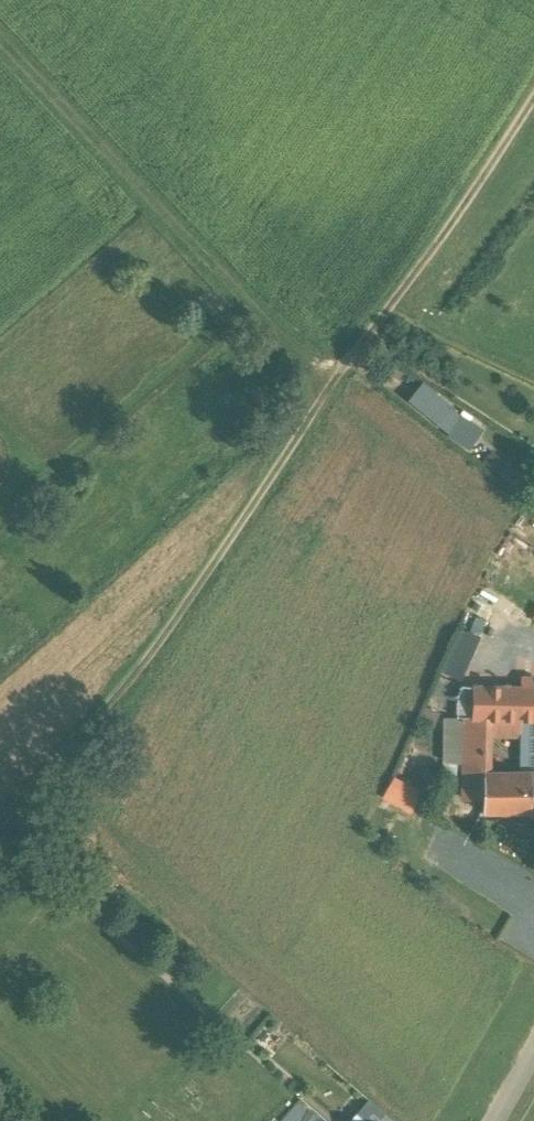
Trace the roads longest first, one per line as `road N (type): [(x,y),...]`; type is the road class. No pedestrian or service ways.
road 1 (track): [(0,825),(163,636),(533,100)]
road 2 (track): [(333,384),(0,39)]
road 3 (track): [(387,312),(533,380)]

